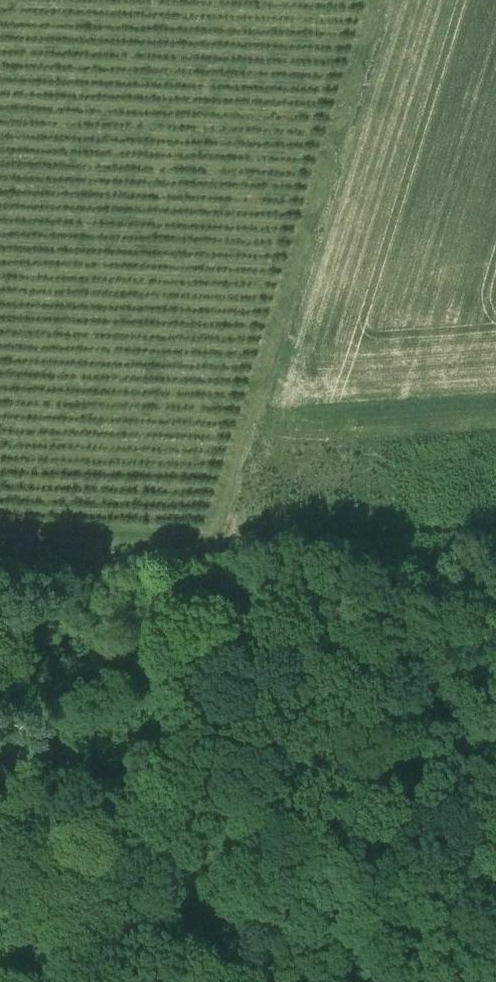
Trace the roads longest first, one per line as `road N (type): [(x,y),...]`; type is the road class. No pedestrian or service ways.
road 1 (track): [(0,526),(215,534)]

